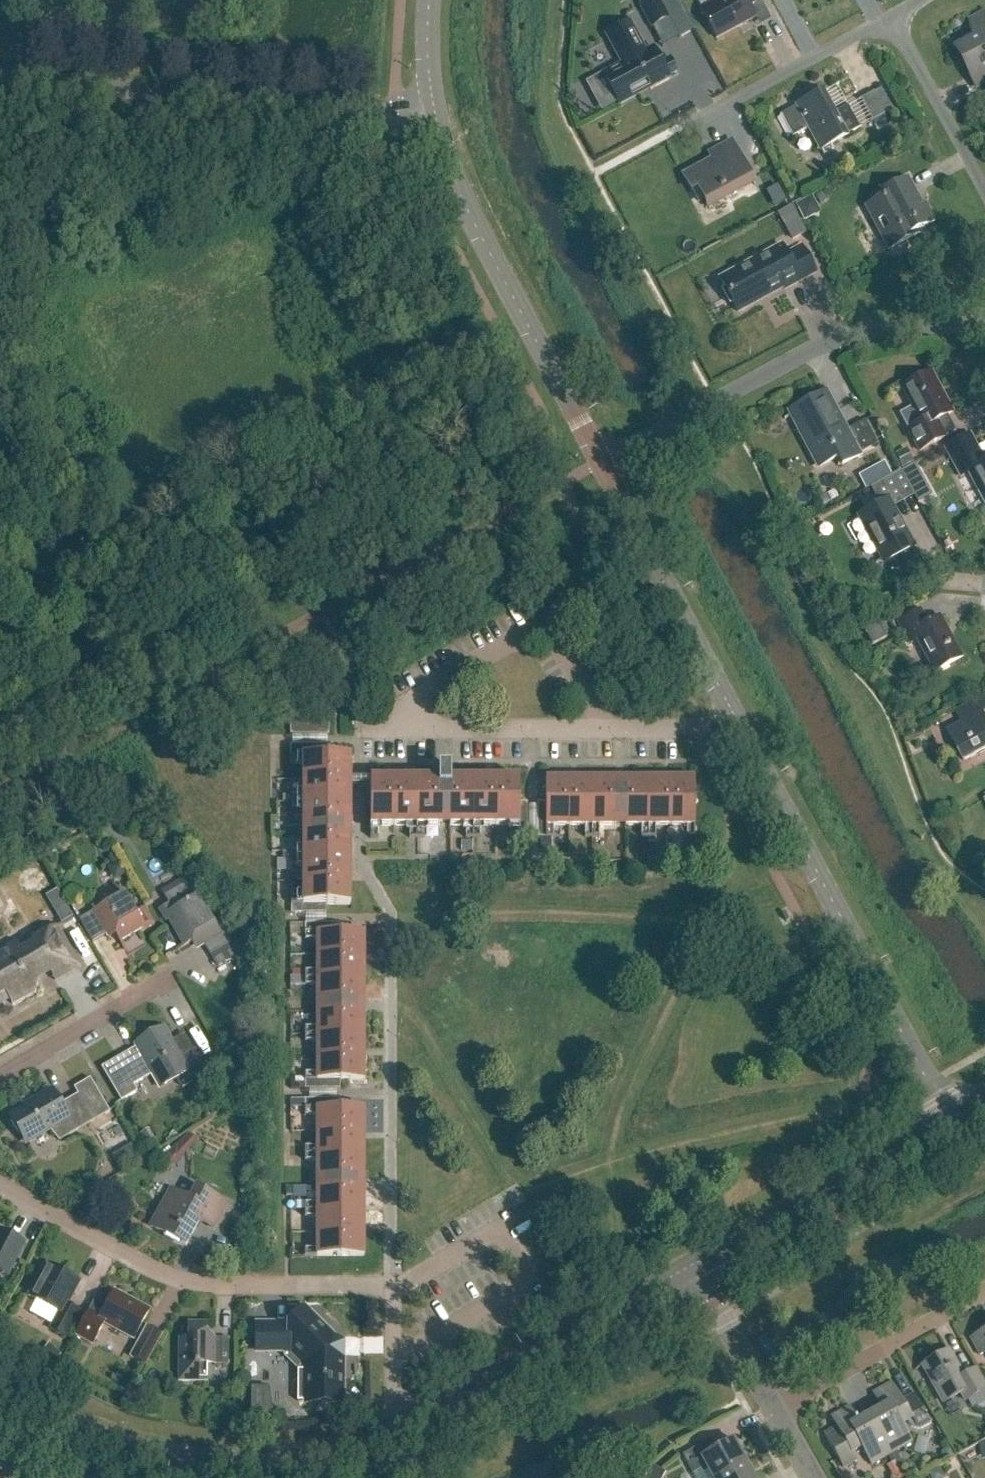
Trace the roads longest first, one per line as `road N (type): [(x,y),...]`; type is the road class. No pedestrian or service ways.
road 1 (residential): [(392,1289),(390,926),(363,874),(364,730),(745,733)]
road 2 (unclassified): [(42,612),(183,474),(535,318)]
road 3 (tertiary): [(952,1120),(745,733)]
road 4 (residential): [(429,111),(399,115),(0,79)]
road 5 (residential): [(392,1289),(187,1286),(0,1180)]
road 6 (tertiary): [(0,1398),(131,1454),(210,1468),(290,1464),(398,1430)]
road 7 (unclassified): [(605,462),(883,333),(984,333)]
road 8 (tertiary): [(398,1430),(702,1263)]
road 9 (tertiary): [(745,733),(605,462)]
road 10 (tertiary): [(702,1263),(952,1120)]
road 11 (residential): [(683,128),(892,20)]
road 12 (residential): [(782,1416),(984,1300)]
road 13 (tertiary): [(535,318),(429,111)]
road 14 (residential): [(0,1079),(175,982)]
road 15 (residential): [(984,182),(892,20)]
road 16 (residential): [(782,1416),(702,1263)]
road 17 (tertiary): [(605,462),(535,318)]
road 18 (residential): [(398,1430),(392,1289)]
road 19 (unclassified): [(105,729),(42,612)]

